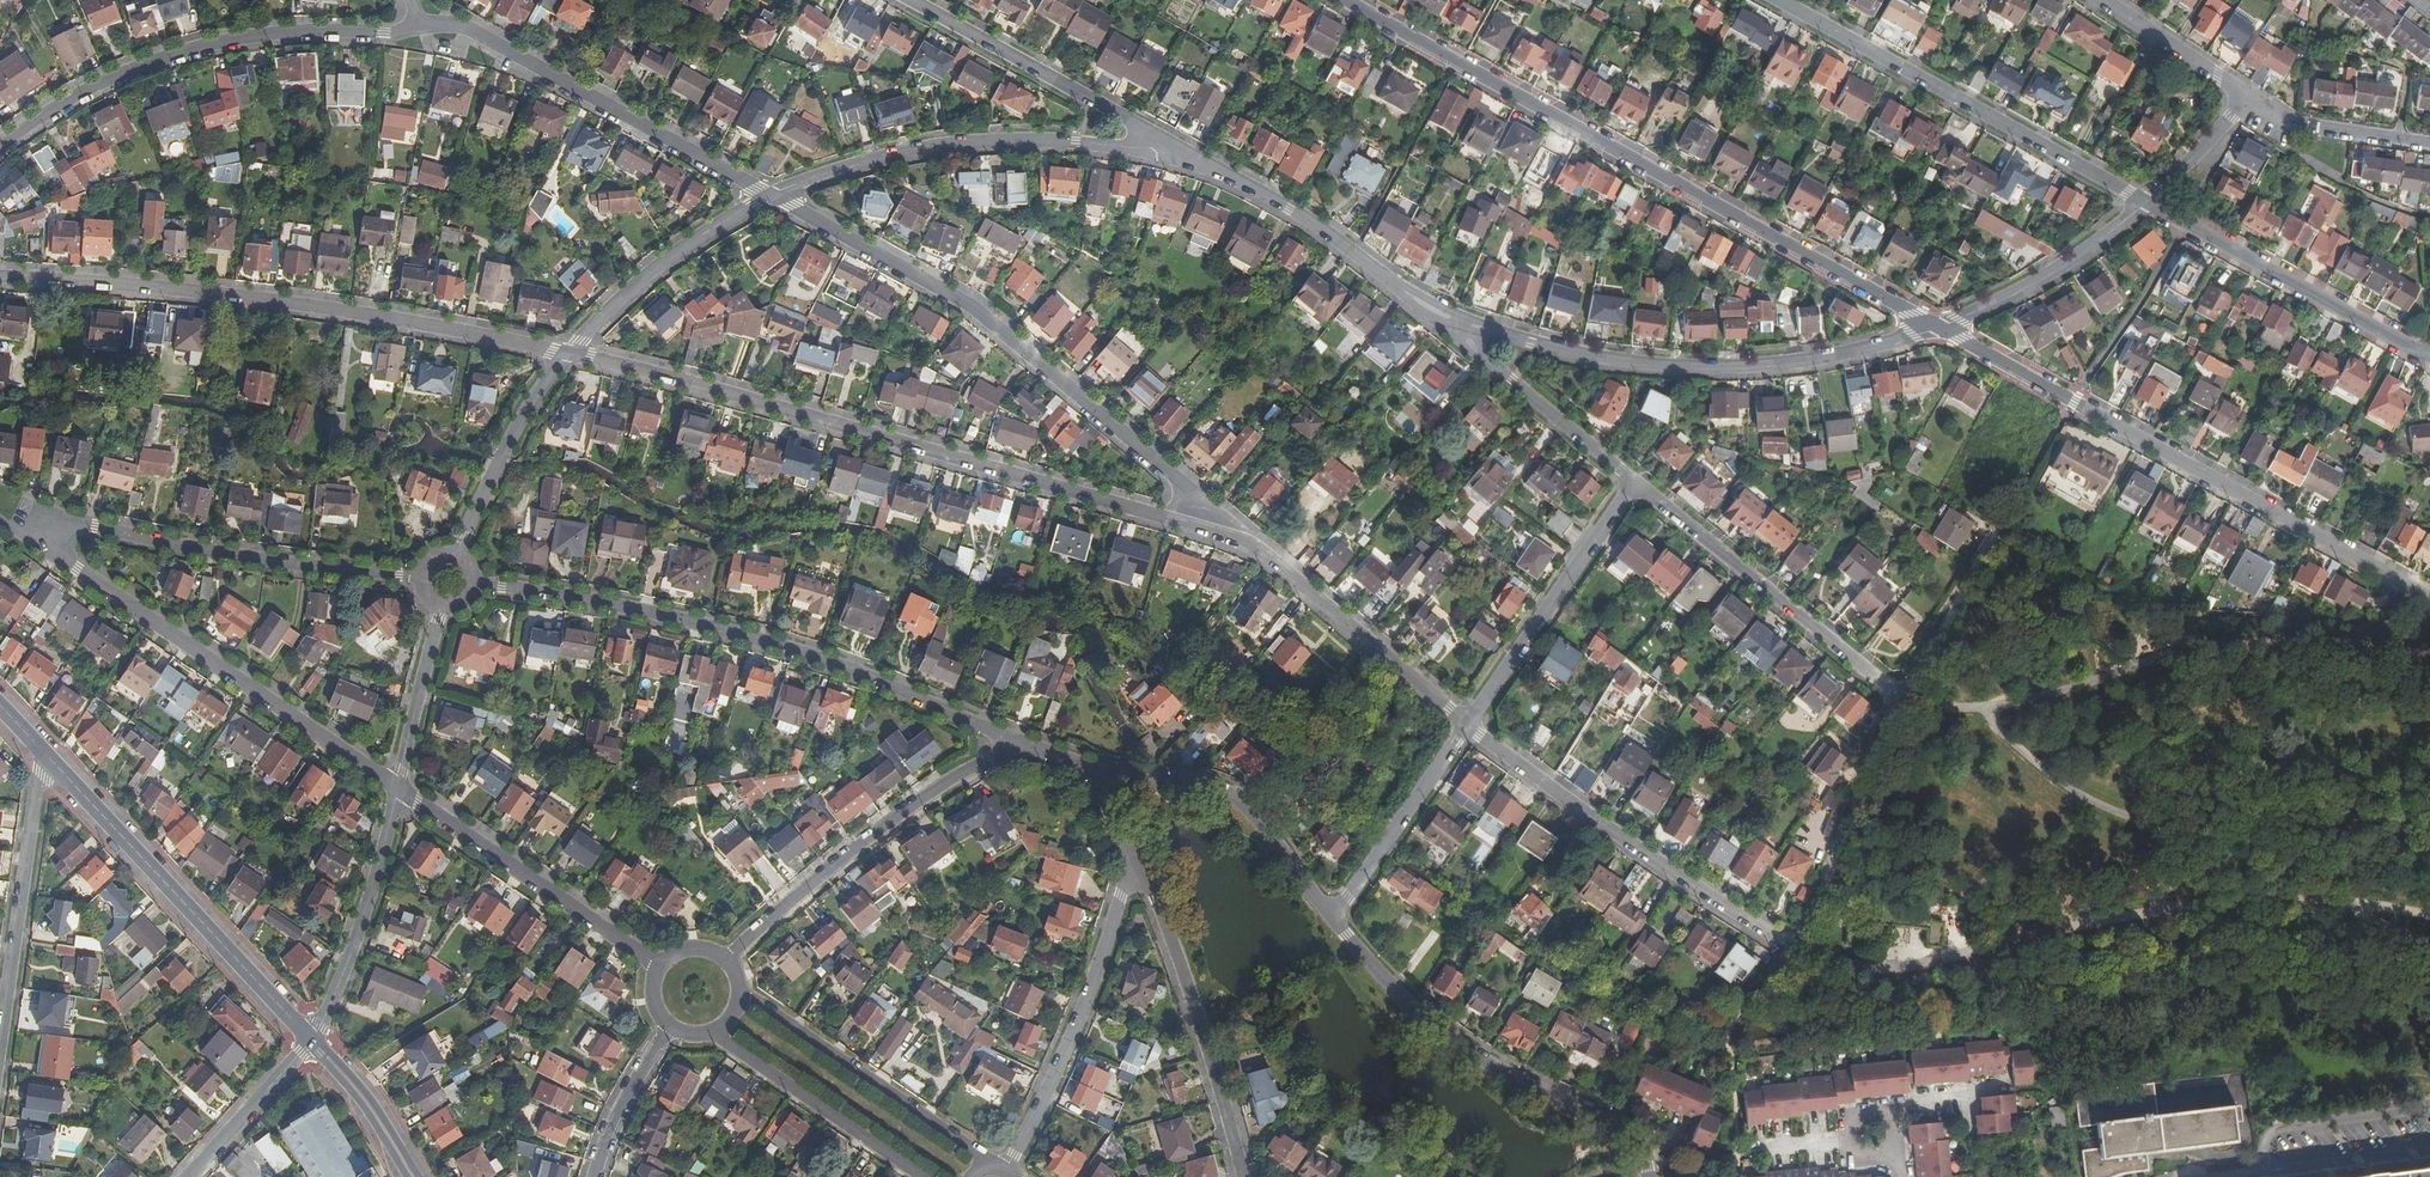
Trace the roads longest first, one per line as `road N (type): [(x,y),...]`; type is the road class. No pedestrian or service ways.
road 1 (residential): [(1239,541),(568,352)]
road 2 (residential): [(1936,328),(1342,0)]
road 3 (residential): [(772,195),(1010,338),(1239,541)]
road 4 (residential): [(0,280),(138,286),(568,352)]
road 5 (residential): [(472,581),(640,611),(775,646),(1019,743)]
road 6 (residential): [(2375,571),(1936,328)]
road 7 (residential): [(1936,328),(1801,362),(1677,367),(1568,351),(1459,320)]
road 8 (residential): [(399,788),(27,538)]
road 9 (residential): [(0,148),(95,86),(172,55),(242,39),(415,29)]
road 10 (residential): [(2146,203),(1775,0)]
road 11 (residential): [(1333,916),(1412,1004),(1471,1051),(1615,1120),(1644,1153),(1648,1176)]
road 12 (residential): [(27,538),(95,526),(423,581)]
road 13 (residential): [(1162,143),(1152,150),(966,142),(904,152),(772,195)]
road 14 (residential): [(415,29),(458,26),(772,195)]
road 15 (tertiary): [(311,1040),(43,756)]
road 16 (residential): [(1467,727),(1586,815),(1786,943)]
road 17 (residential): [(728,960),(866,842),(1019,743)]
road 18 (residential): [(1634,482),(1905,698)]
road 19 (residential): [(1162,143),(1289,208),(1459,320)]
road 20 (residential): [(1007,1172),(1057,1073),(1135,854)]
road 21 (residential): [(1135,854),(1195,1008),(1241,1176)]
road 22 (residential): [(2429,354),(2146,203)]
road 23 (residential): [(659,967),(399,788)]
road 24 (residential): [(995,1167),(740,987)]
road 25 (residential): [(0,1063),(43,756)]
road 26 (residential): [(1467,727),(1634,482)]
road 27 (residential): [(1098,770),(1211,784),(1246,804),(1333,916)]
road 28 (residential): [(1239,541),(1467,727)]
road 29 (residential): [(908,0),(1162,143)]
road 30 (residential): [(399,788),(364,915),(311,1040)]
road 31 (residential): [(772,195),(663,264),(568,352)]
road 32 (residential): [(714,1032),(923,1176)]
road 33 (residential): [(2146,203),(2035,282),(1936,328)]
road 34 (residential): [(1459,320),(1475,349),(1634,482)]
road 35 (residential): [(455,558),(503,455),(568,352)]
road 36 (residential): [(1333,916),(1467,727)]
road 37 (residential): [(444,605),(399,788)]
road 38 (residential): [(2429,145),(2288,122),(2250,97)]
road 39 (residential): [(186,1176),(311,1040)]
road 40 (residential): [(2250,97),(2102,0)]
road 41 (tertiary): [(412,1176),(366,1103),(311,1040)]
road 42 (residential): [(597,1176),(672,1028)]
road 43 (residential): [(2250,97),(2146,203)]

